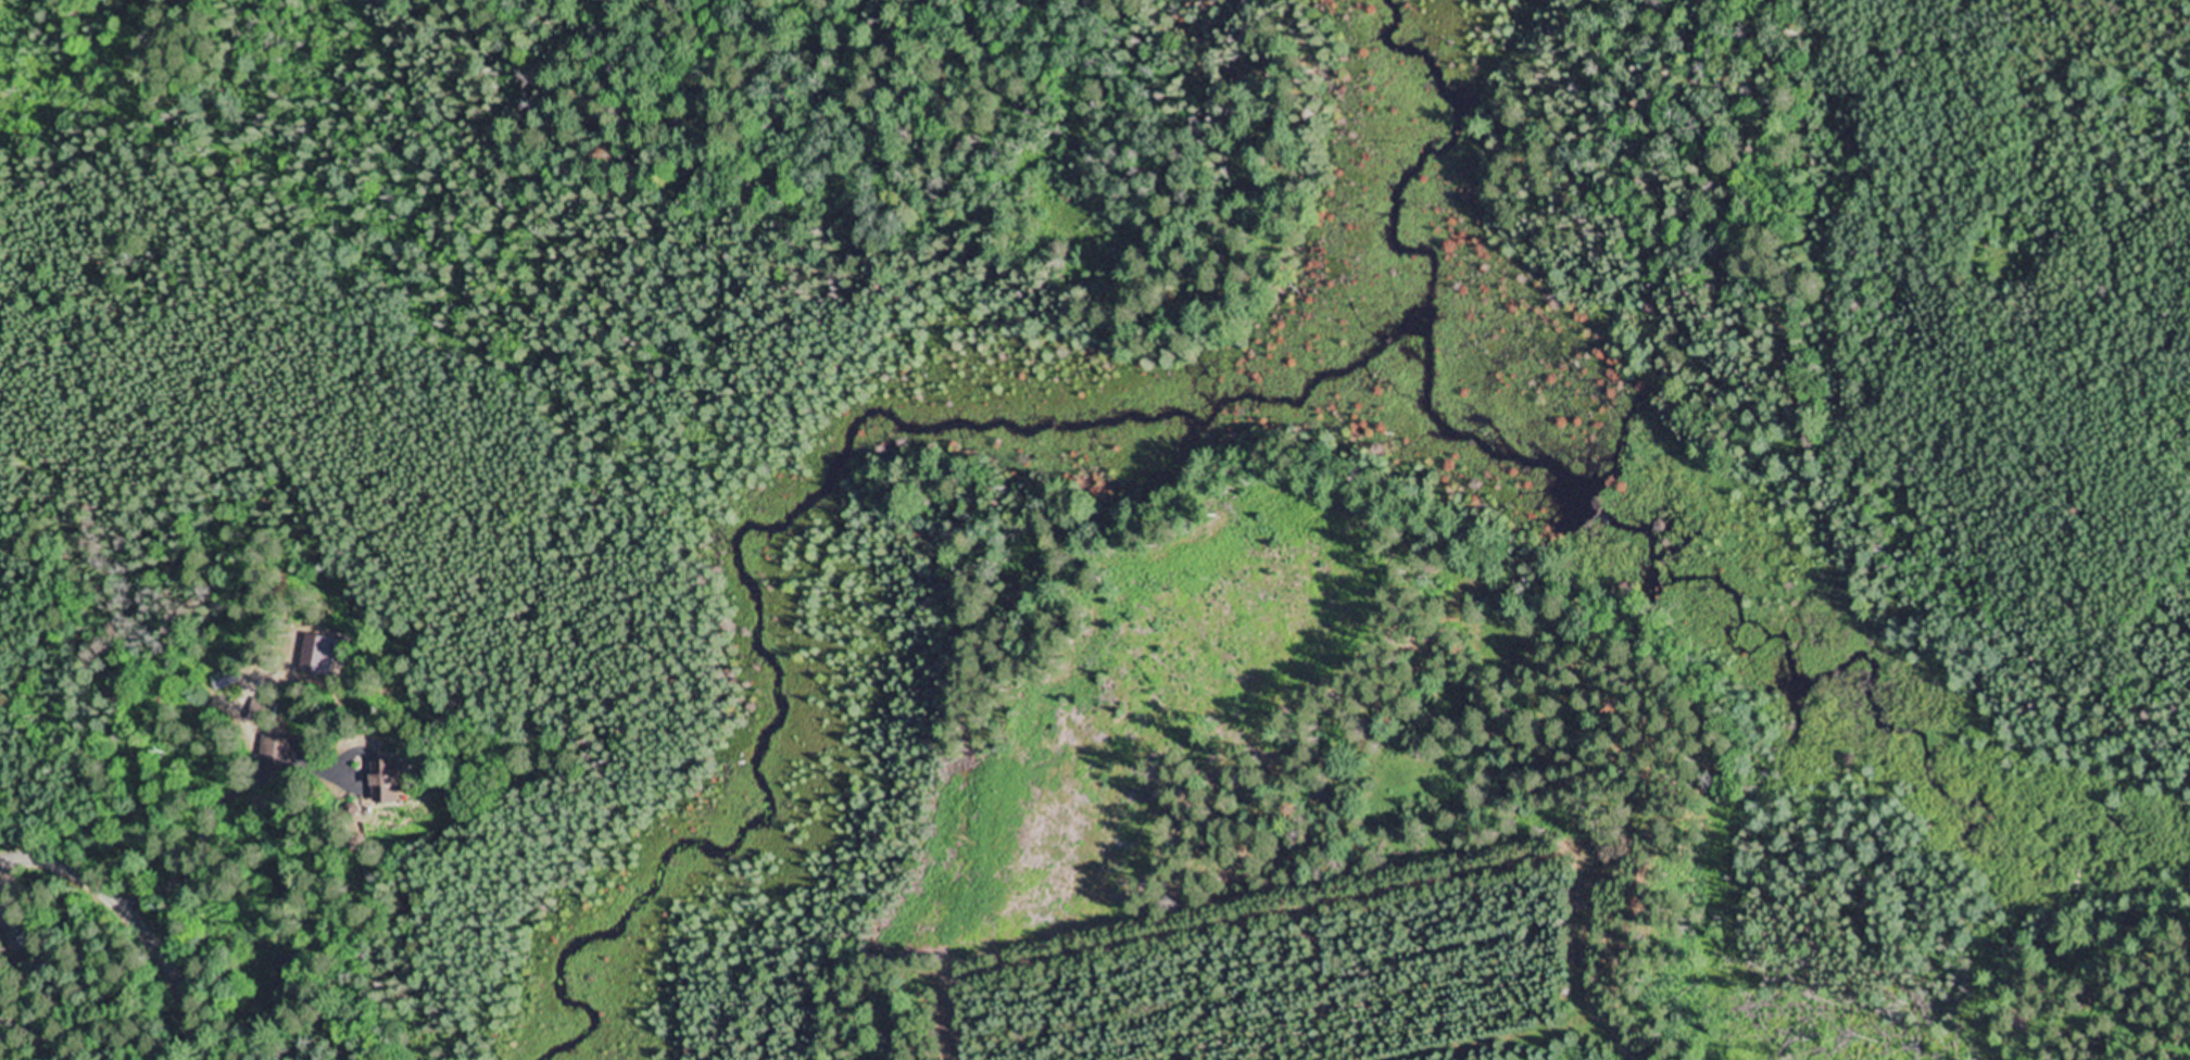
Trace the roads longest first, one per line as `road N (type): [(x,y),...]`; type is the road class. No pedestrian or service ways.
road 1 (residential): [(217,1059),(152,938),(100,885),(58,861),(0,861)]

